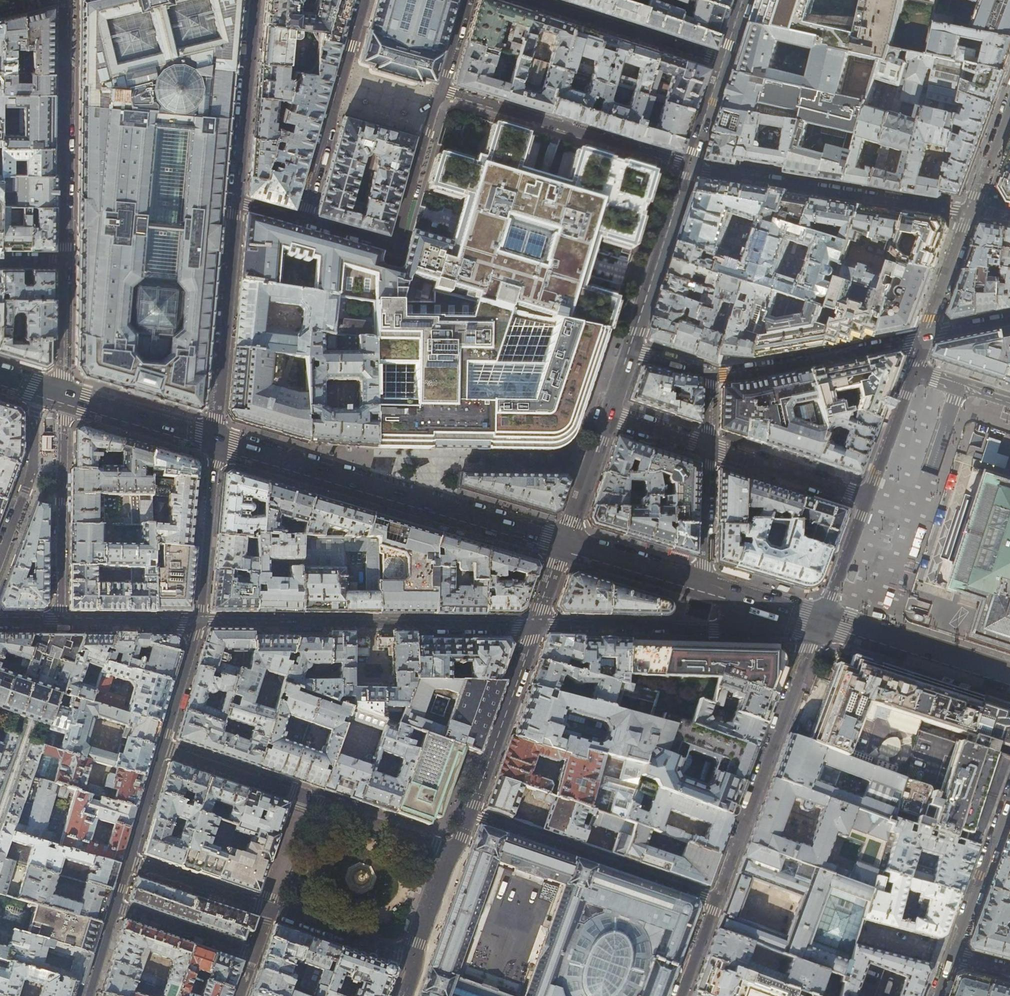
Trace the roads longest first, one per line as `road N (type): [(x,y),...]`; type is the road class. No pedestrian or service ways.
road 1 (residential): [(820,623),(679,995)]
road 2 (secondary): [(214,444),(563,548)]
road 3 (residential): [(198,622),(535,624)]
road 4 (residential): [(974,213),(690,166)]
road 5 (residential): [(690,166),(440,89)]
road 6 (residential): [(440,89),(395,245),(301,220)]
road 7 (residential): [(66,0),(65,259)]
road 8 (residential): [(214,444),(236,203)]
road 9 (residential): [(301,220),(362,0)]
road 10 (residential): [(535,624),(723,627),(741,600)]
road 11 (residential): [(711,373),(925,337)]
road 12 (residential): [(236,203),(255,0)]
road 13 (residential): [(535,624),(469,814)]
road 14 (residential): [(534,0),(724,61)]
road 15 (secondary): [(820,623),(1009,683)]
road 16 (residential): [(0,621),(198,622)]
road 17 (residential): [(690,166),(631,350)]
road 18 (residential): [(117,907),(253,954),(269,911)]
road 19 (residential): [(198,622),(214,444)]
road 20 (residential): [(1009,797),(952,957)]
road 21 (residential): [(39,394),(32,467),(0,558)]
road 22 (residential): [(709,447),(866,498)]
road 23 (residential): [(416,958),(269,911)]
road 24 (secondary): [(66,402),(214,444)]
road 25 (residential): [(469,814),(416,958)]
road 26 (residential): [(164,748),(306,797)]
road 27 (residential): [(269,911),(130,863)]
road 28 (secondary): [(563,548),(702,589)]
road 29 (residential): [(702,589),(709,447)]
road 30 (residential): [(563,548),(608,414)]
road 31 (residential): [(866,498),(913,372)]
road 32 (residential): [(925,337),(974,213)]
road 33 (residential): [(820,623),(866,498)]
road 34 (residential): [(164,748),(198,622)]
road 35 (residential): [(65,259),(60,385)]
road 36 (residential): [(130,863),(164,748)]

